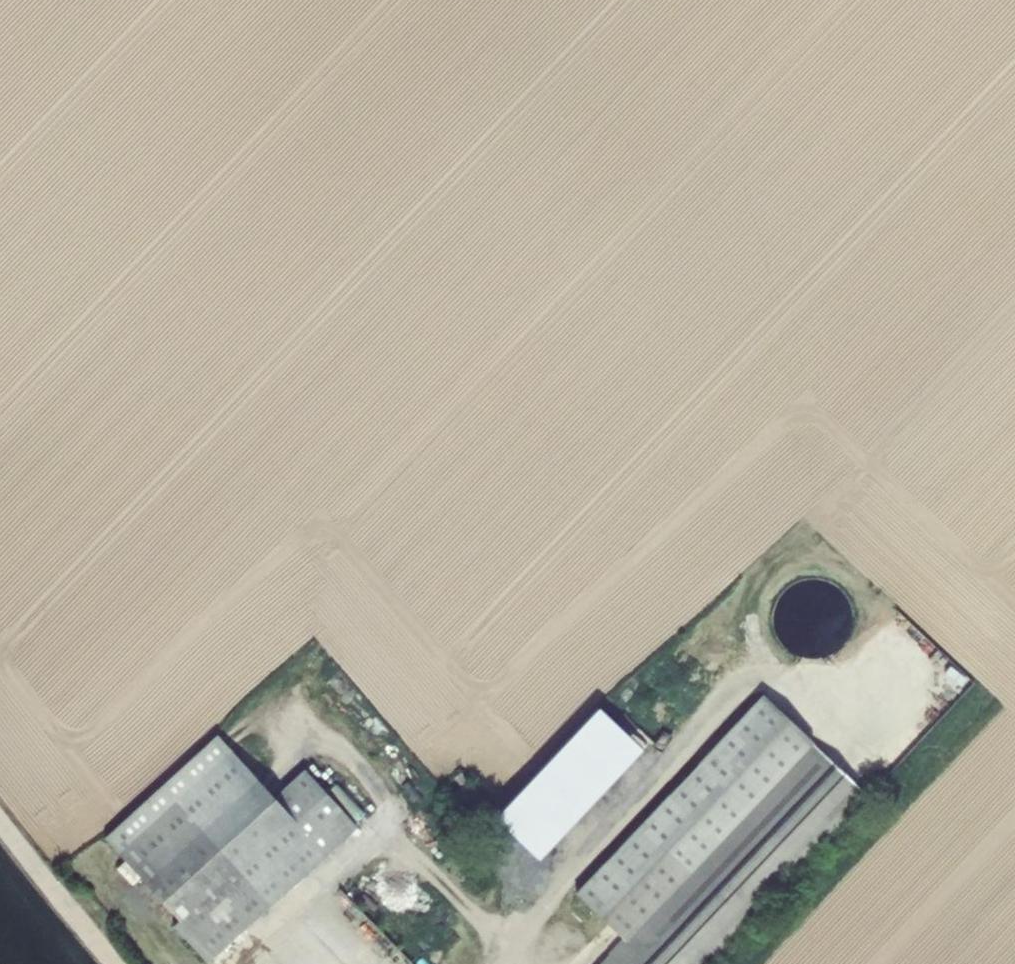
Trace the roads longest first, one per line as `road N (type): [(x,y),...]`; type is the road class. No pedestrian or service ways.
road 1 (track): [(0,821),(120,963)]

